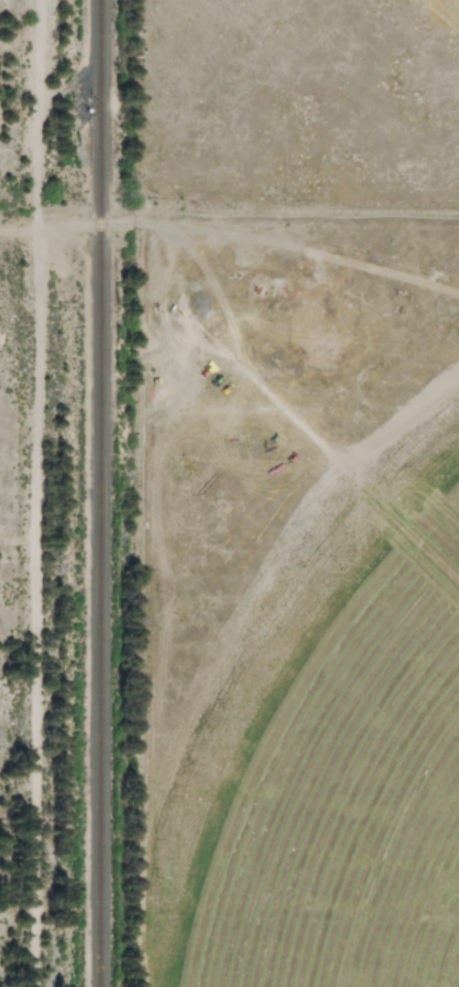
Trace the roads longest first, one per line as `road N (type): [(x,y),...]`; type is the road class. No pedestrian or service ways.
road 1 (residential): [(39,0),(34,986)]
road 2 (track): [(37,228),(207,230)]

